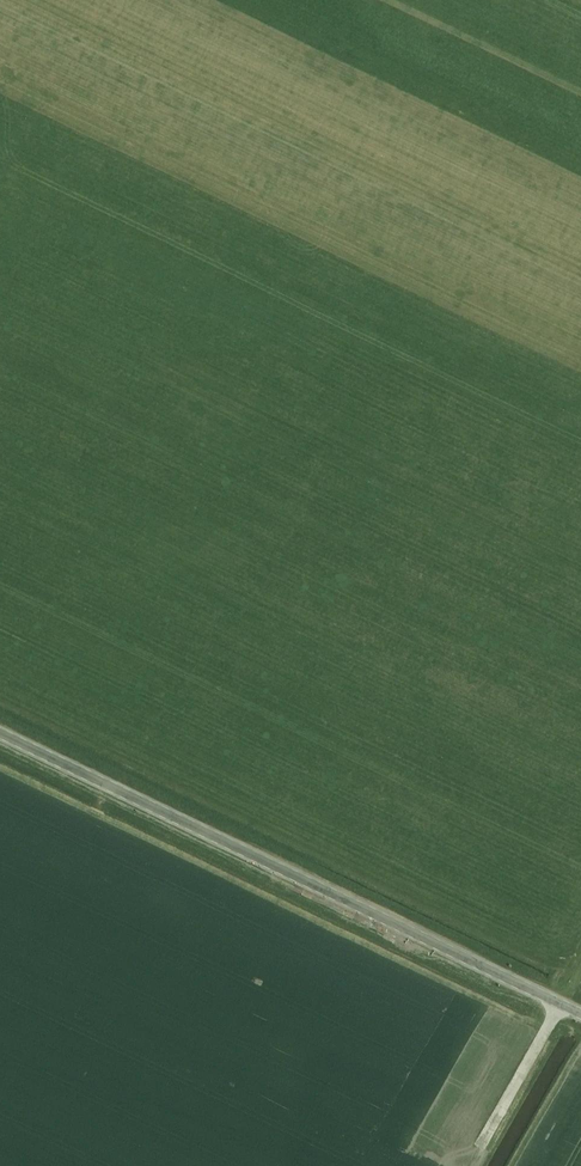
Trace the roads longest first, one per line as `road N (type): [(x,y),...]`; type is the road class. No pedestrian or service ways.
road 1 (tertiary): [(580,1015),(0,733)]

